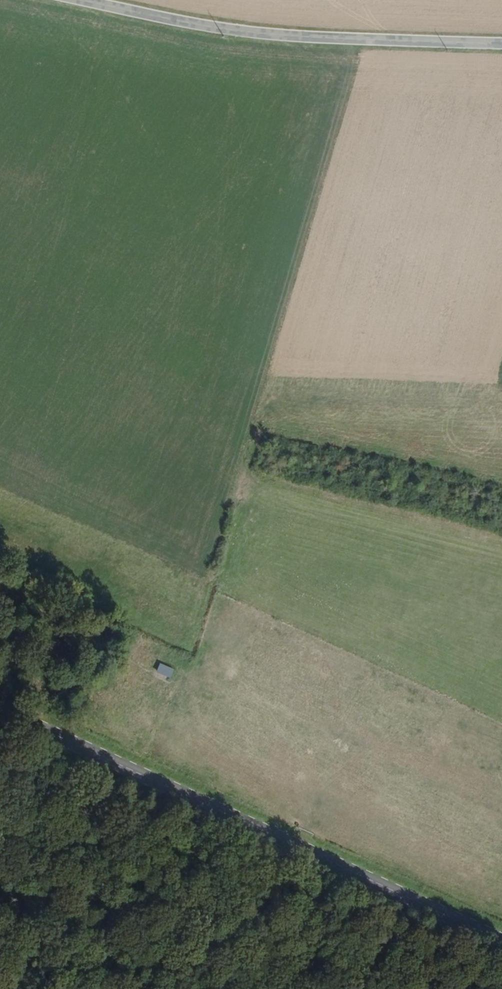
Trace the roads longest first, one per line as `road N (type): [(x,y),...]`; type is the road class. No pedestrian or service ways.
road 1 (secondary): [(501,943),(0,712)]
road 2 (tertiary): [(501,45),(306,40),(78,0)]

